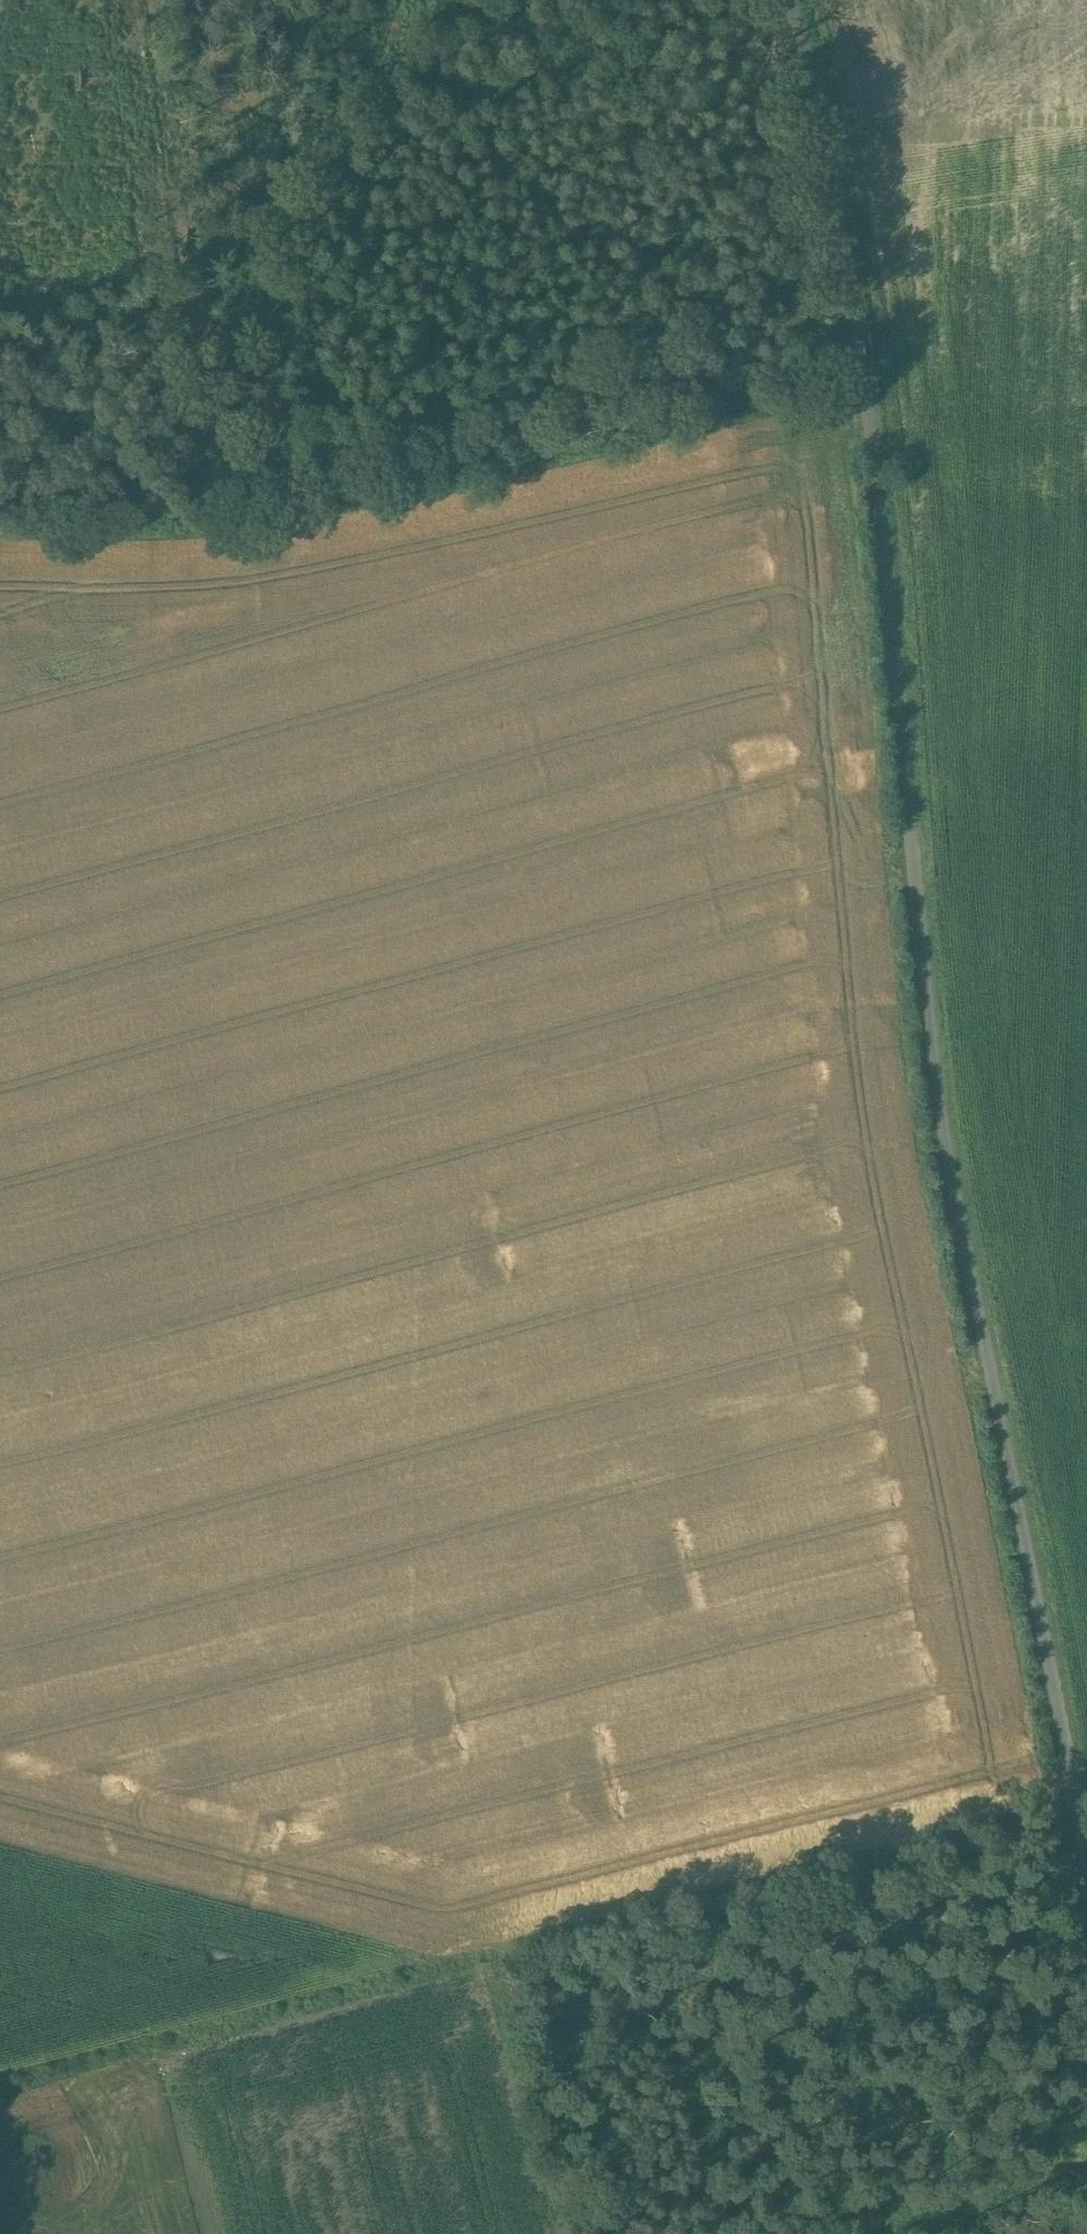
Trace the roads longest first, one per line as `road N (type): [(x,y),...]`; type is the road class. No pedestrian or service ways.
road 1 (unclassified): [(1086,1810),(940,1057),(874,414),(821,129),(782,0)]

